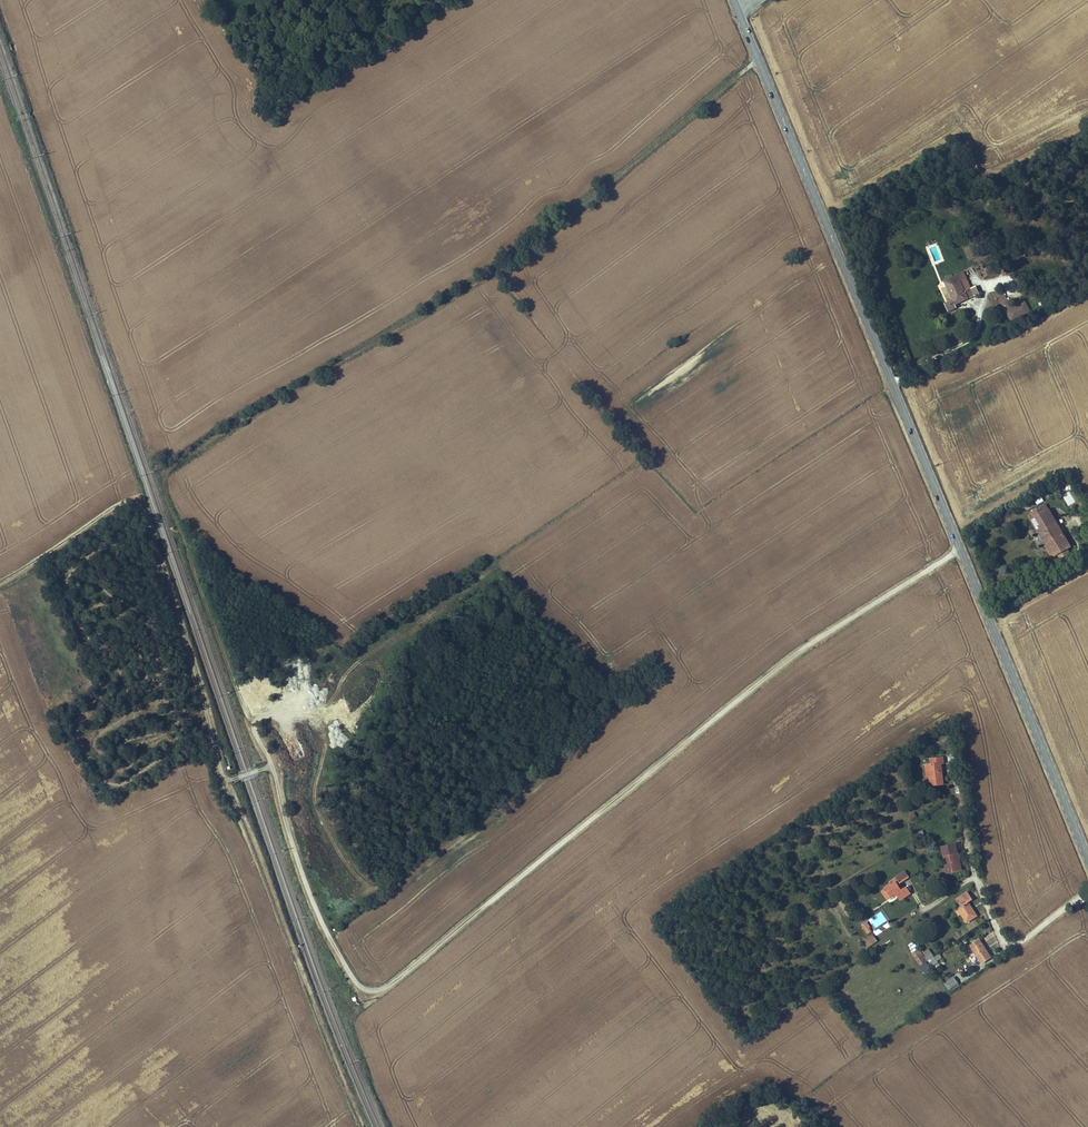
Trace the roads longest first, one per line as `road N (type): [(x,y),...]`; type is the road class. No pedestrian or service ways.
road 1 (track): [(958,548),(804,648),(380,991),(355,983),(314,906),(271,765)]
road 2 (primary): [(739,11),(1087,853)]
road 3 (track): [(0,584),(118,507),(139,506),(225,782),(271,765),(164,493),(171,465)]
road 4 (track): [(758,58),(503,266),(171,465)]
road 5 (track): [(225,782),(359,1126)]
road 6 (unclassified): [(1087,894),(1007,947),(977,882)]

